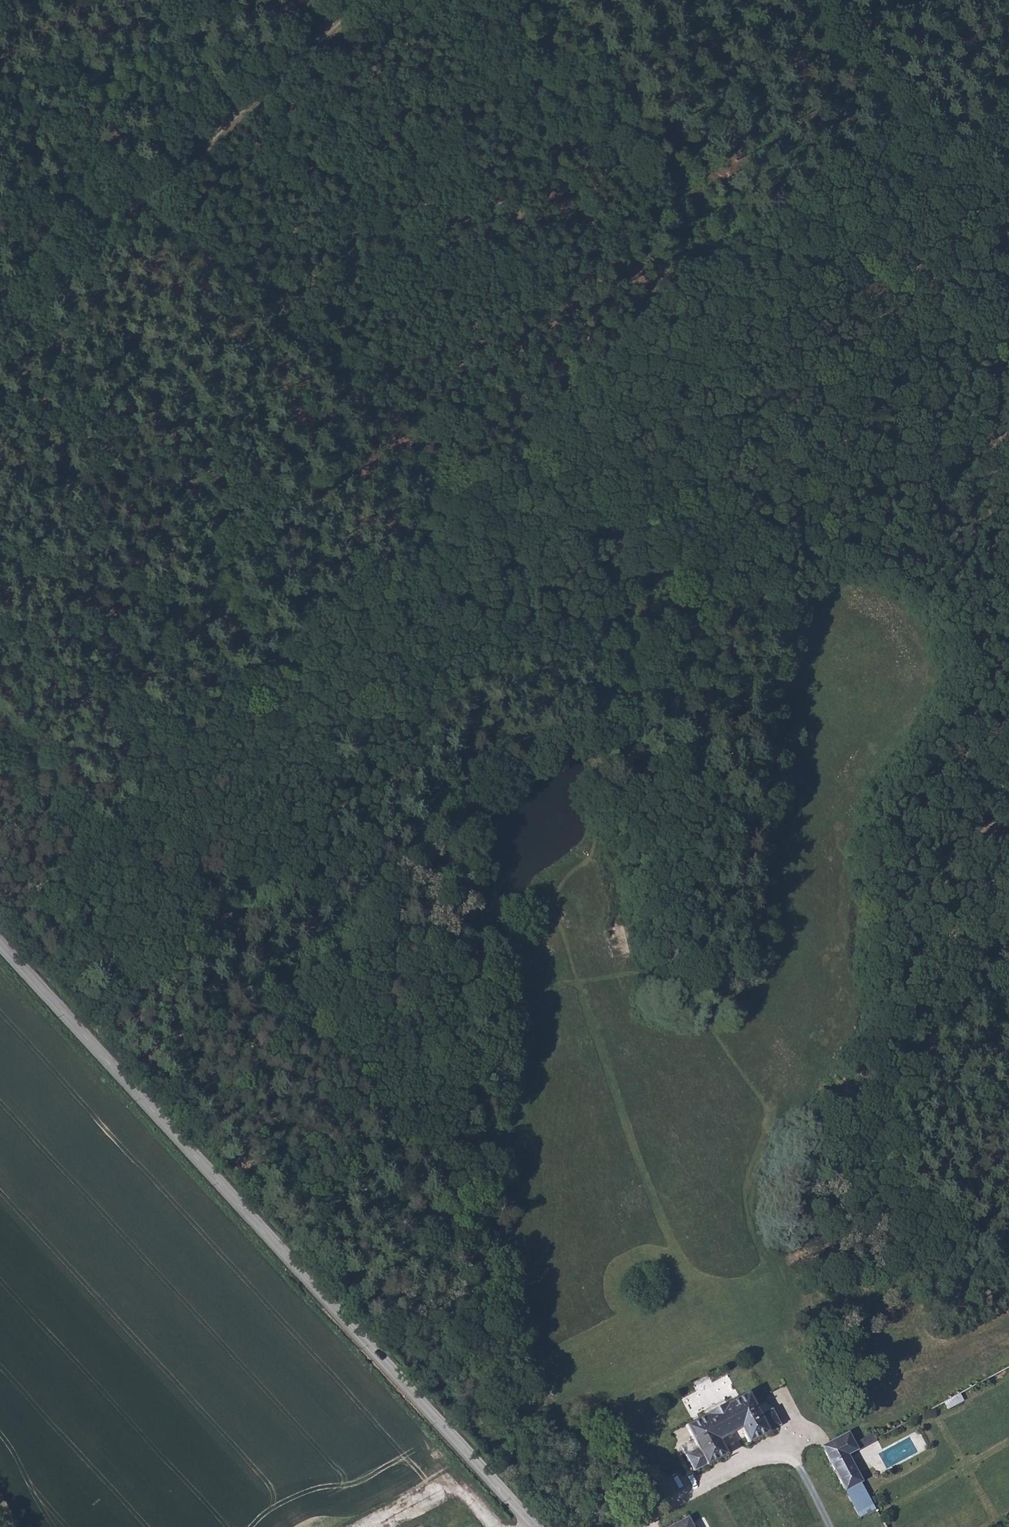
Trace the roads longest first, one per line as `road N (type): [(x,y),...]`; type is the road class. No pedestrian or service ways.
road 1 (tertiary): [(536,1526),(0,944)]
road 2 (track): [(635,1526),(748,1465),(776,1459),(799,1467),(829,1526)]

